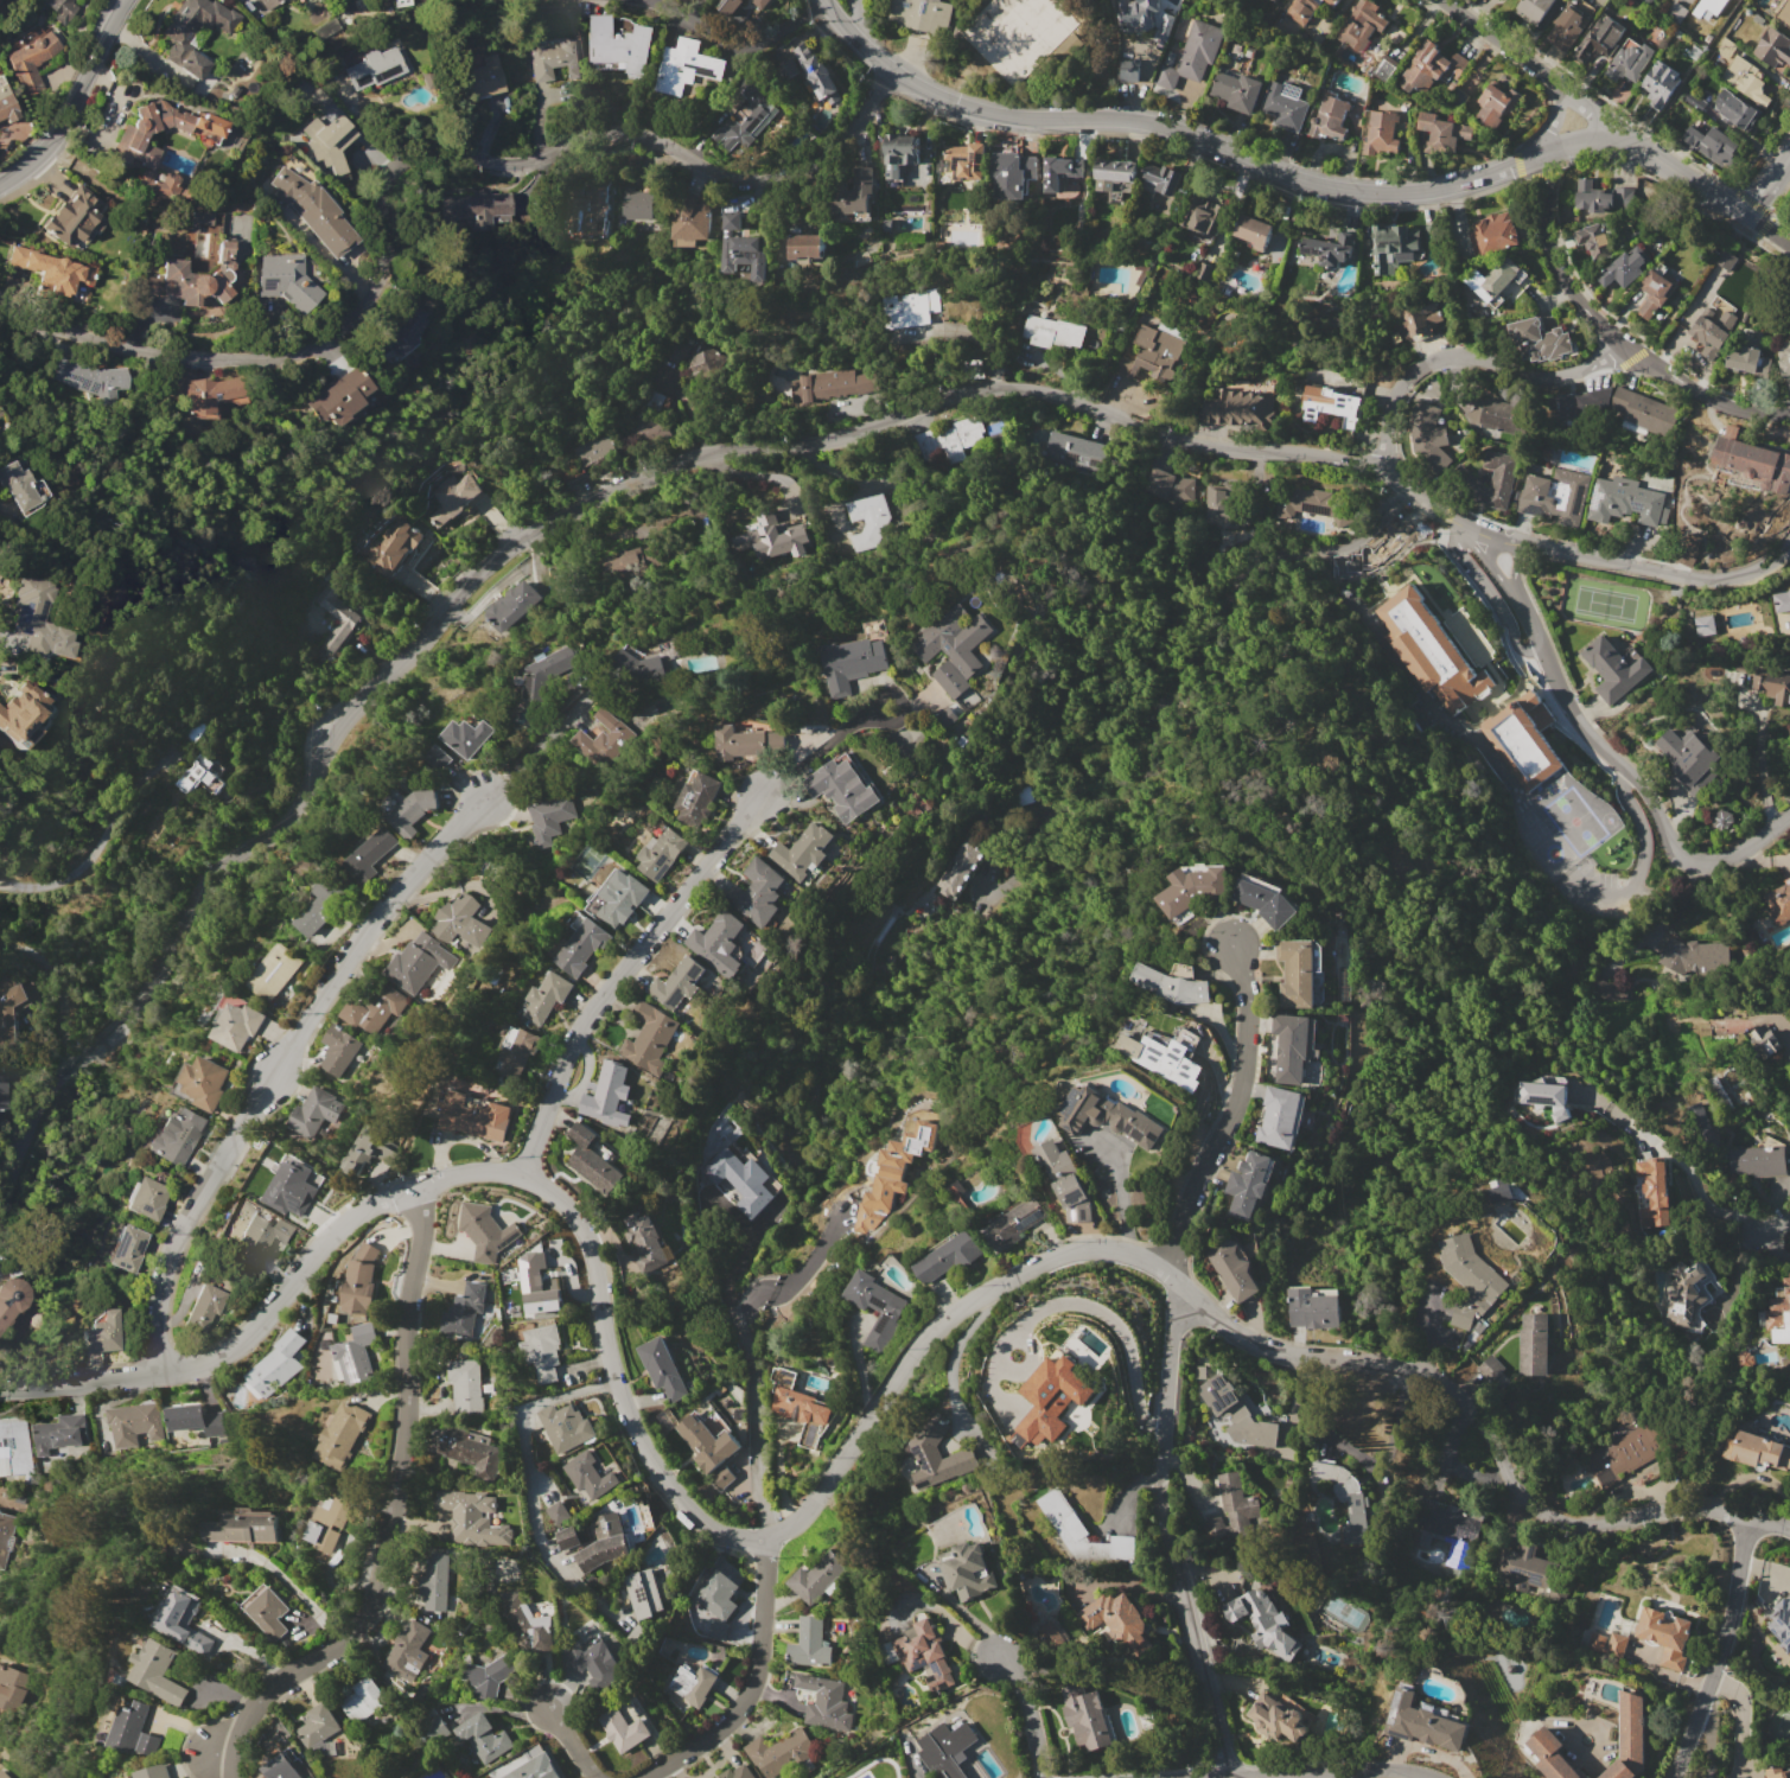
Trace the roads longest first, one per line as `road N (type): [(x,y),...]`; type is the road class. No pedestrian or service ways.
road 1 (residential): [(1789,1530),(1689,1509),(1603,1524),(1561,1522),(1534,1509),(1491,1438),(1432,1381),(1406,1369),(1267,1347),(1228,1328),(1176,1272),(1127,1251),(1085,1249),(1036,1262),(950,1313),(910,1356),(809,1510),(766,1540),(734,1538),(706,1529),(644,1446),(620,1393),(587,1237),(574,1216),(524,1172),(503,1167),(448,1175),(418,1191)]
road 2 (residential): [(1391,467),(1218,451),(1009,384),(923,403),(822,440),(702,447),(556,516),(505,548),(312,743),(289,802),(198,880),(140,1001),(64,1070),(40,1104),(0,1208)]
road 3 (residential): [(896,71),(851,136),(807,167),(767,179),(716,174),(662,141),(606,129),(524,162),(419,153),(401,160),(381,196),(383,268),(370,298),(310,350),(179,358),(58,329),(0,301)]
road 4 (residential): [(479,798),(380,916),(294,1038),(191,1212),(170,1264),(159,1371)]
road 5 (residential): [(418,1191),(406,1429),(375,1595),(349,1638),(249,1707),(230,1746)]
road 6 (residential): [(892,708),(859,721),(762,797),(593,1008),(524,1172)]
road 7 (residential): [(1408,489),(1344,548),(1266,560),(1236,579),(1177,677),(1027,834)]
road 8 (residential): [(1228,1777),(1161,1473),(1176,1272)]
road 9 (secondary): [(1617,130),(1467,179),(1382,195),(1304,183),(1132,120)]
road 10 (residential): [(418,1191),(345,1221),(268,1314),(209,1365),(0,1389)]
road 11 (residential): [(1508,590),(1571,707),(1637,779),(1673,847),(1693,863),(1718,866),(1789,818)]
road 12 (residential): [(1623,349),(1554,376),(1518,375),(1474,356),(1425,361),(1404,376),(1387,420),(1391,467),(1408,489),(1476,535)]
road 13 (residential): [(1789,412),(1721,402),(1623,349),(1561,272),(1542,202),(1540,149)]
road 14 (residential): [(1176,1272),(1205,1166),(1238,1100),(1248,1041),(1235,949)]
road 15 (residential): [(1789,545),(1751,572),(1714,581),(1476,535)]
road 16 (residential): [(766,1540),(758,1668),(747,1697),(726,1722),(636,1777)]
road 17 (residential): [(1746,1518),(1733,1610),(1673,1777)]
road 18 (secondary): [(1132,120),(1017,117),(955,103),(896,71)]
road 19 (residential): [(168,752),(142,771),(94,854),(57,879),(0,882)]
road 20 (secondary): [(125,0),(44,148),(0,184)]
road 21 (residential): [(1617,130),(1435,0)]
road 22 (residential): [(1425,1777),(1399,1771),(1213,1777)]
road 23 (residential): [(827,0),(740,49),(650,0)]
road 24 (secondary): [(1747,217),(1617,130)]
road 25 (residential): [(0,942),(53,977),(84,1050)]
road 26 (residential): [(1043,1777),(1024,1690),(1006,1659)]

